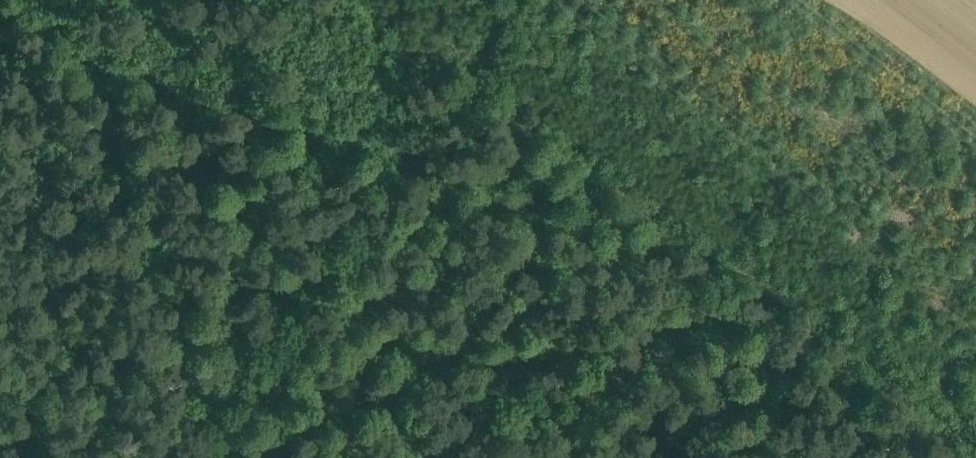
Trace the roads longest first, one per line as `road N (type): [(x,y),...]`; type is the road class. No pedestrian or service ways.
road 1 (track): [(469,89),(404,166),(325,302),(212,457)]

